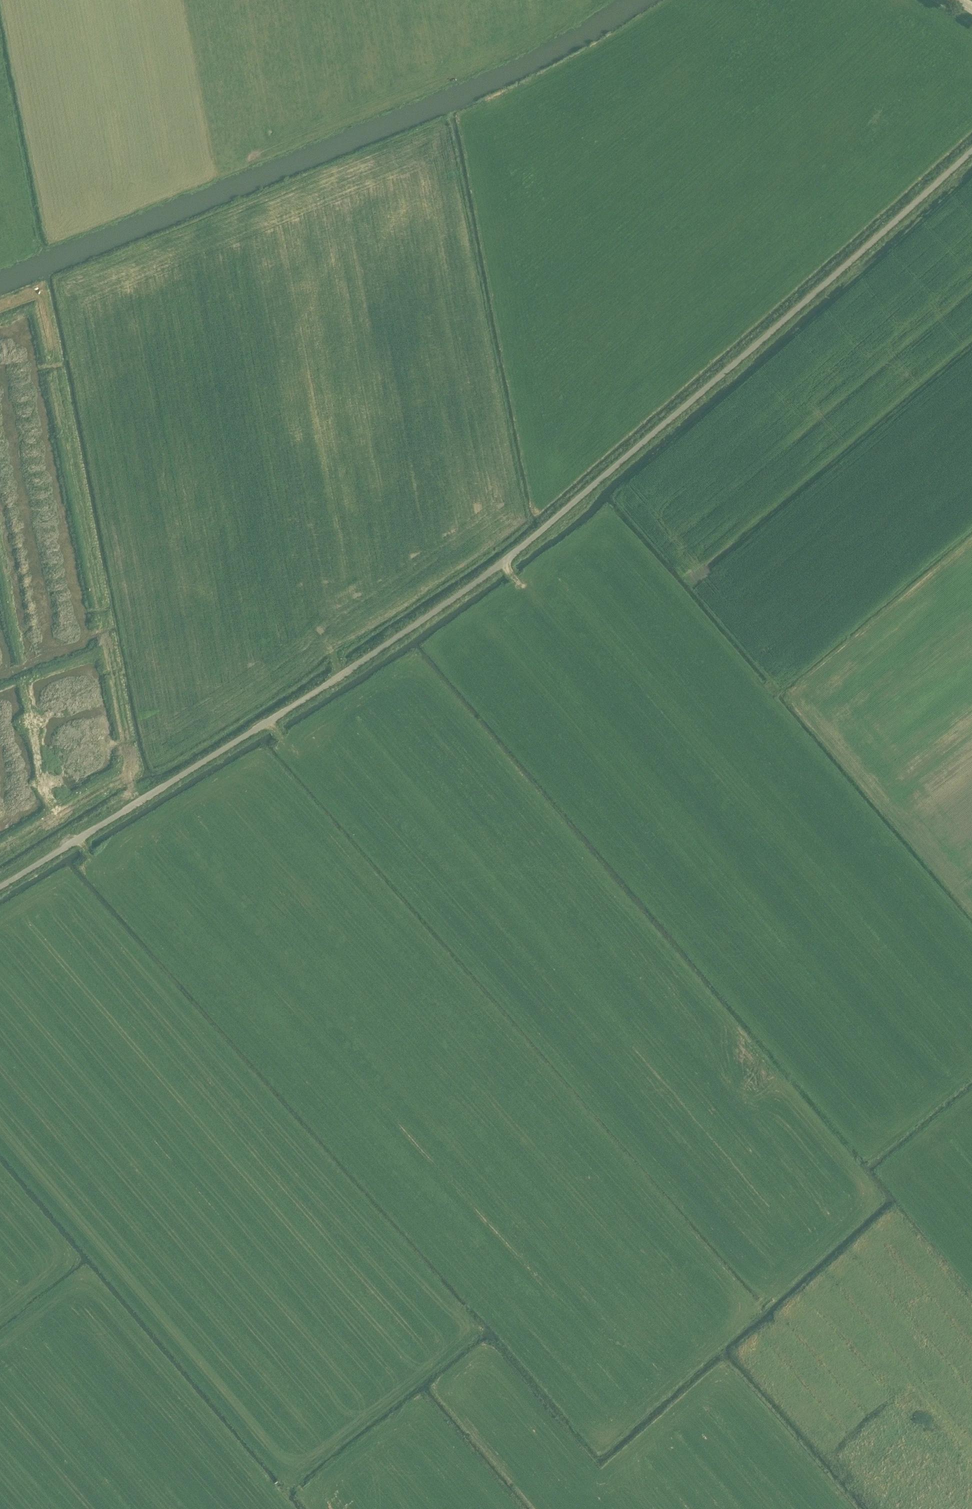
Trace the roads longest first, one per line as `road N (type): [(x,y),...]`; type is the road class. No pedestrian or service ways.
road 1 (unclassified): [(0,886),(484,580),(971,152)]

